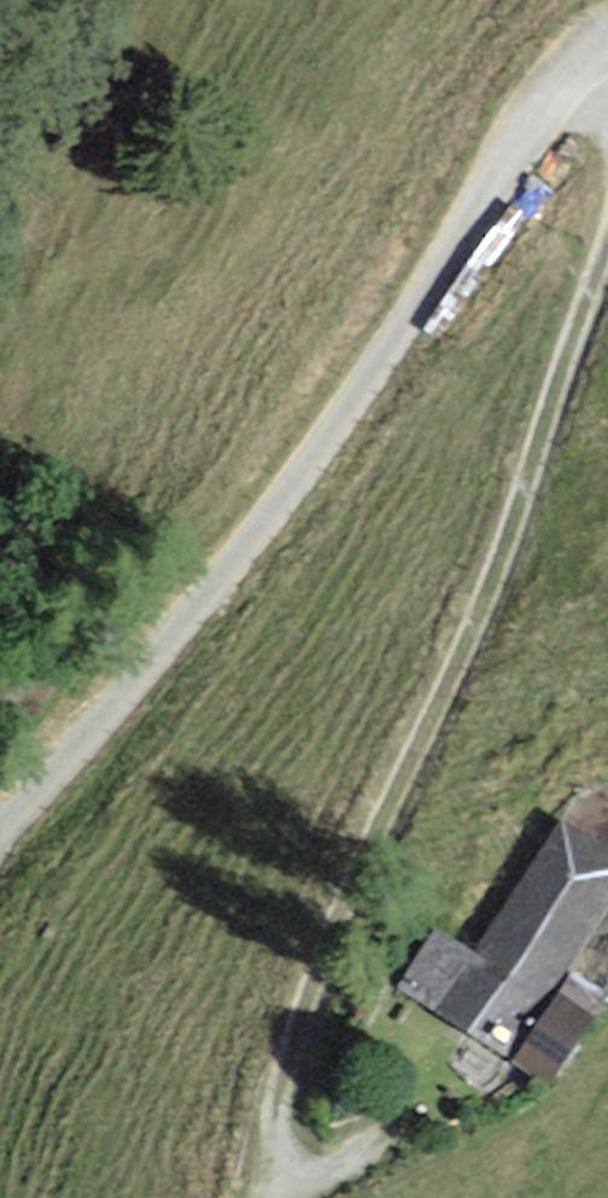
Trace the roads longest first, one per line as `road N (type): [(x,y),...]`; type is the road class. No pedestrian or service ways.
road 1 (track): [(377,1148),(323,1180),(284,1173),(271,1135),(272,1101),(394,797),(487,599),(607,252)]
road 2 (unclassified): [(607,28),(568,62),(341,415),(237,553),(0,824)]

